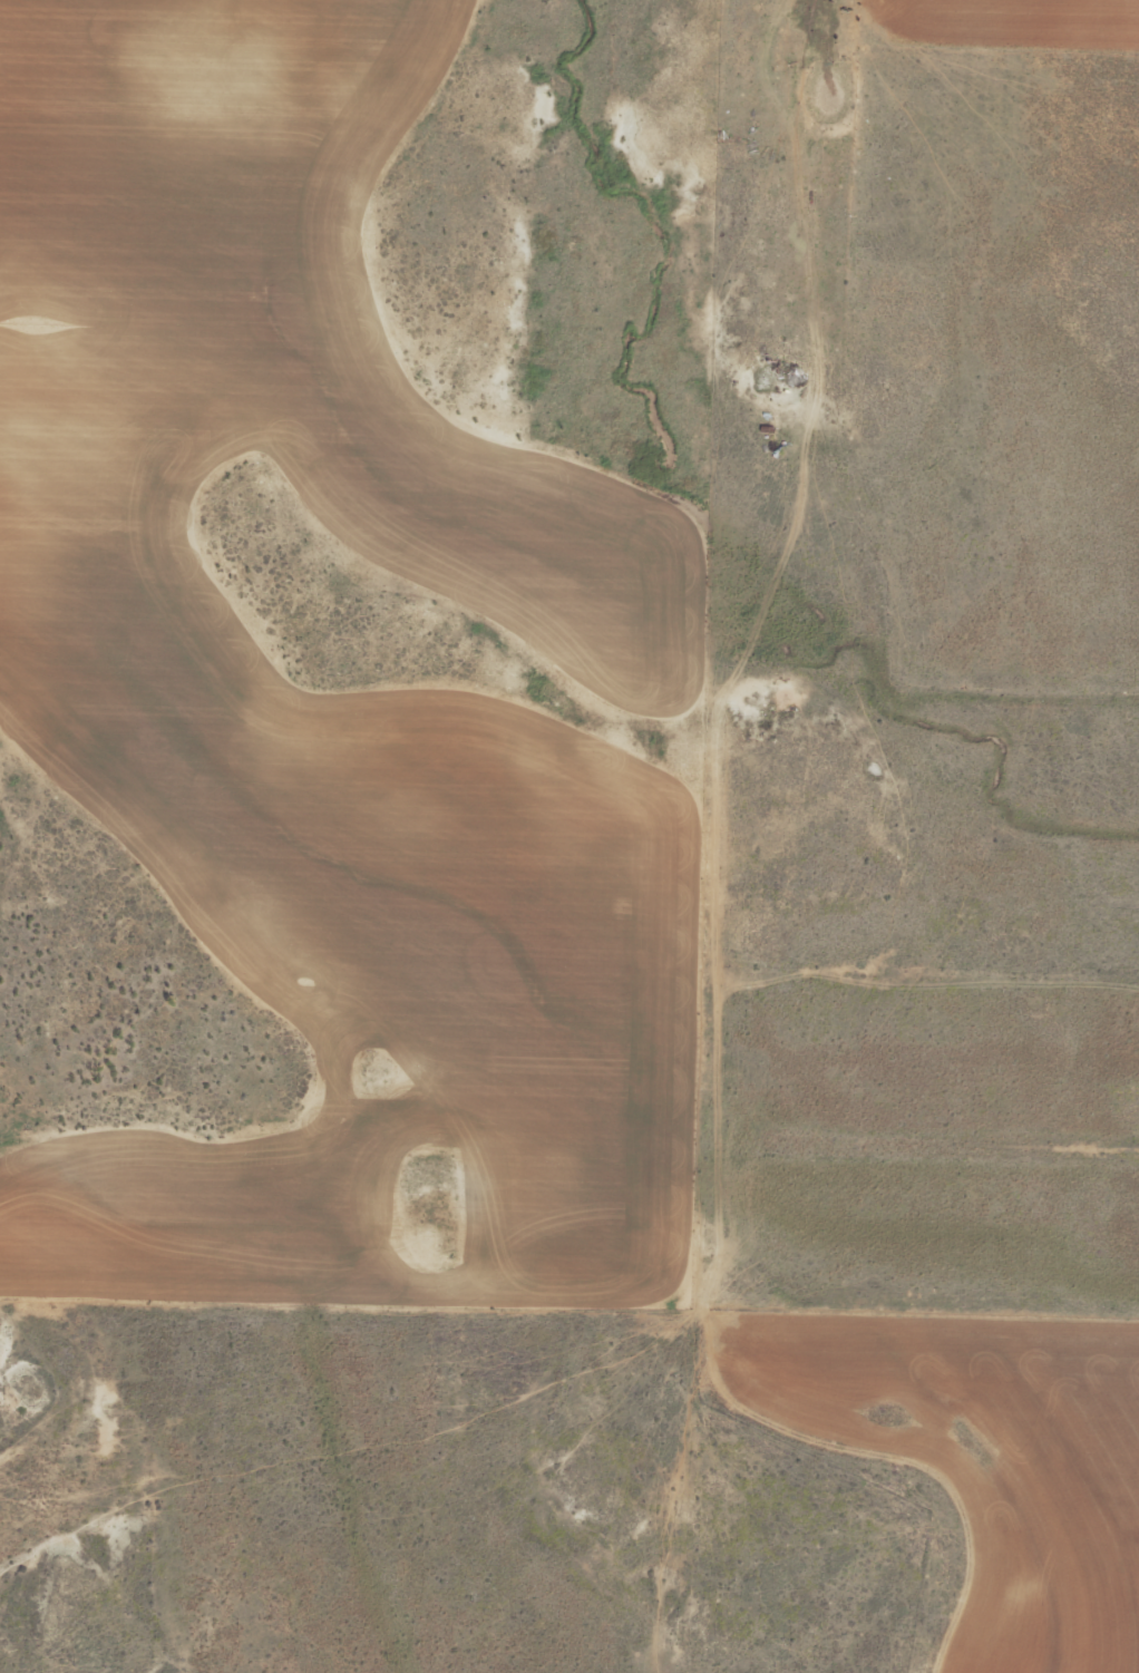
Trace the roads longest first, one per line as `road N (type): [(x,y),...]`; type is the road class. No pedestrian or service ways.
road 1 (residential): [(1138,976),(950,989),(858,960),(720,816),(726,713),(789,534),(811,298),(771,130),(766,10),(774,0)]
road 2 (residential): [(600,1403),(658,1605),(659,1672)]

